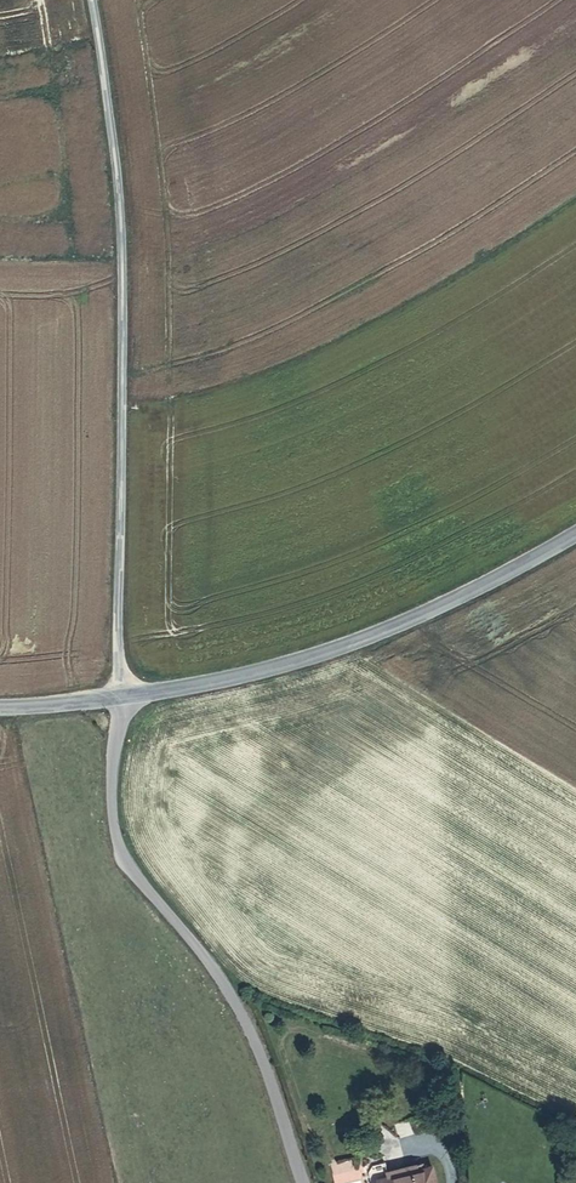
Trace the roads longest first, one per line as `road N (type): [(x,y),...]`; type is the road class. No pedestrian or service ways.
road 1 (unclassified): [(91,0),(122,241),(122,697)]
road 2 (unclassified): [(122,697),(112,800),(123,862),(236,999),(307,1182)]
road 3 (tertiary): [(122,697),(263,671),(377,633),(575,531)]
road 4 (tertiary): [(0,709),(122,697)]

